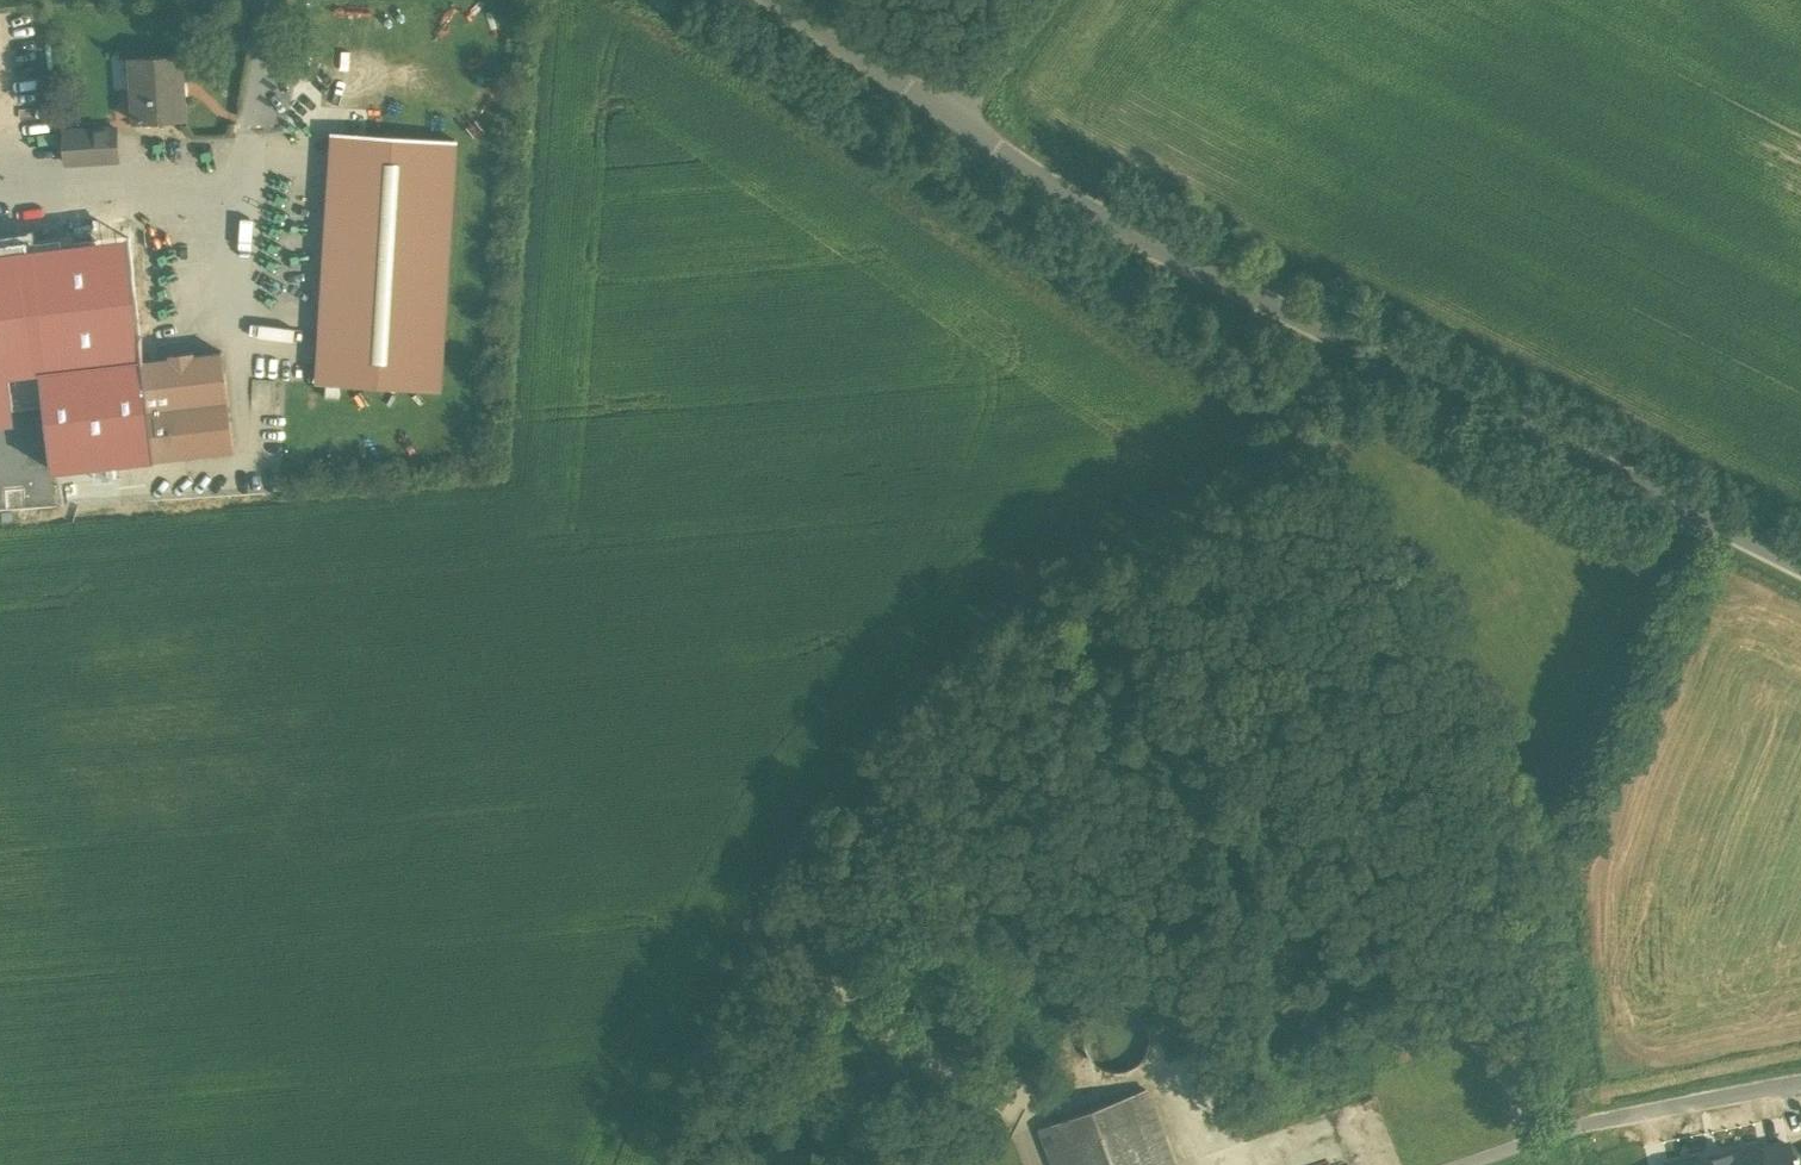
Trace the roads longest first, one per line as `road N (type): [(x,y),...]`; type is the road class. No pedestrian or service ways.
road 1 (unclassified): [(962,118),(1234,276),(1800,564)]
road 2 (unclassified): [(787,0),(962,118)]
road 3 (unclassified): [(962,118),(1050,0)]
road 4 (unclassified): [(277,0),(249,121)]

